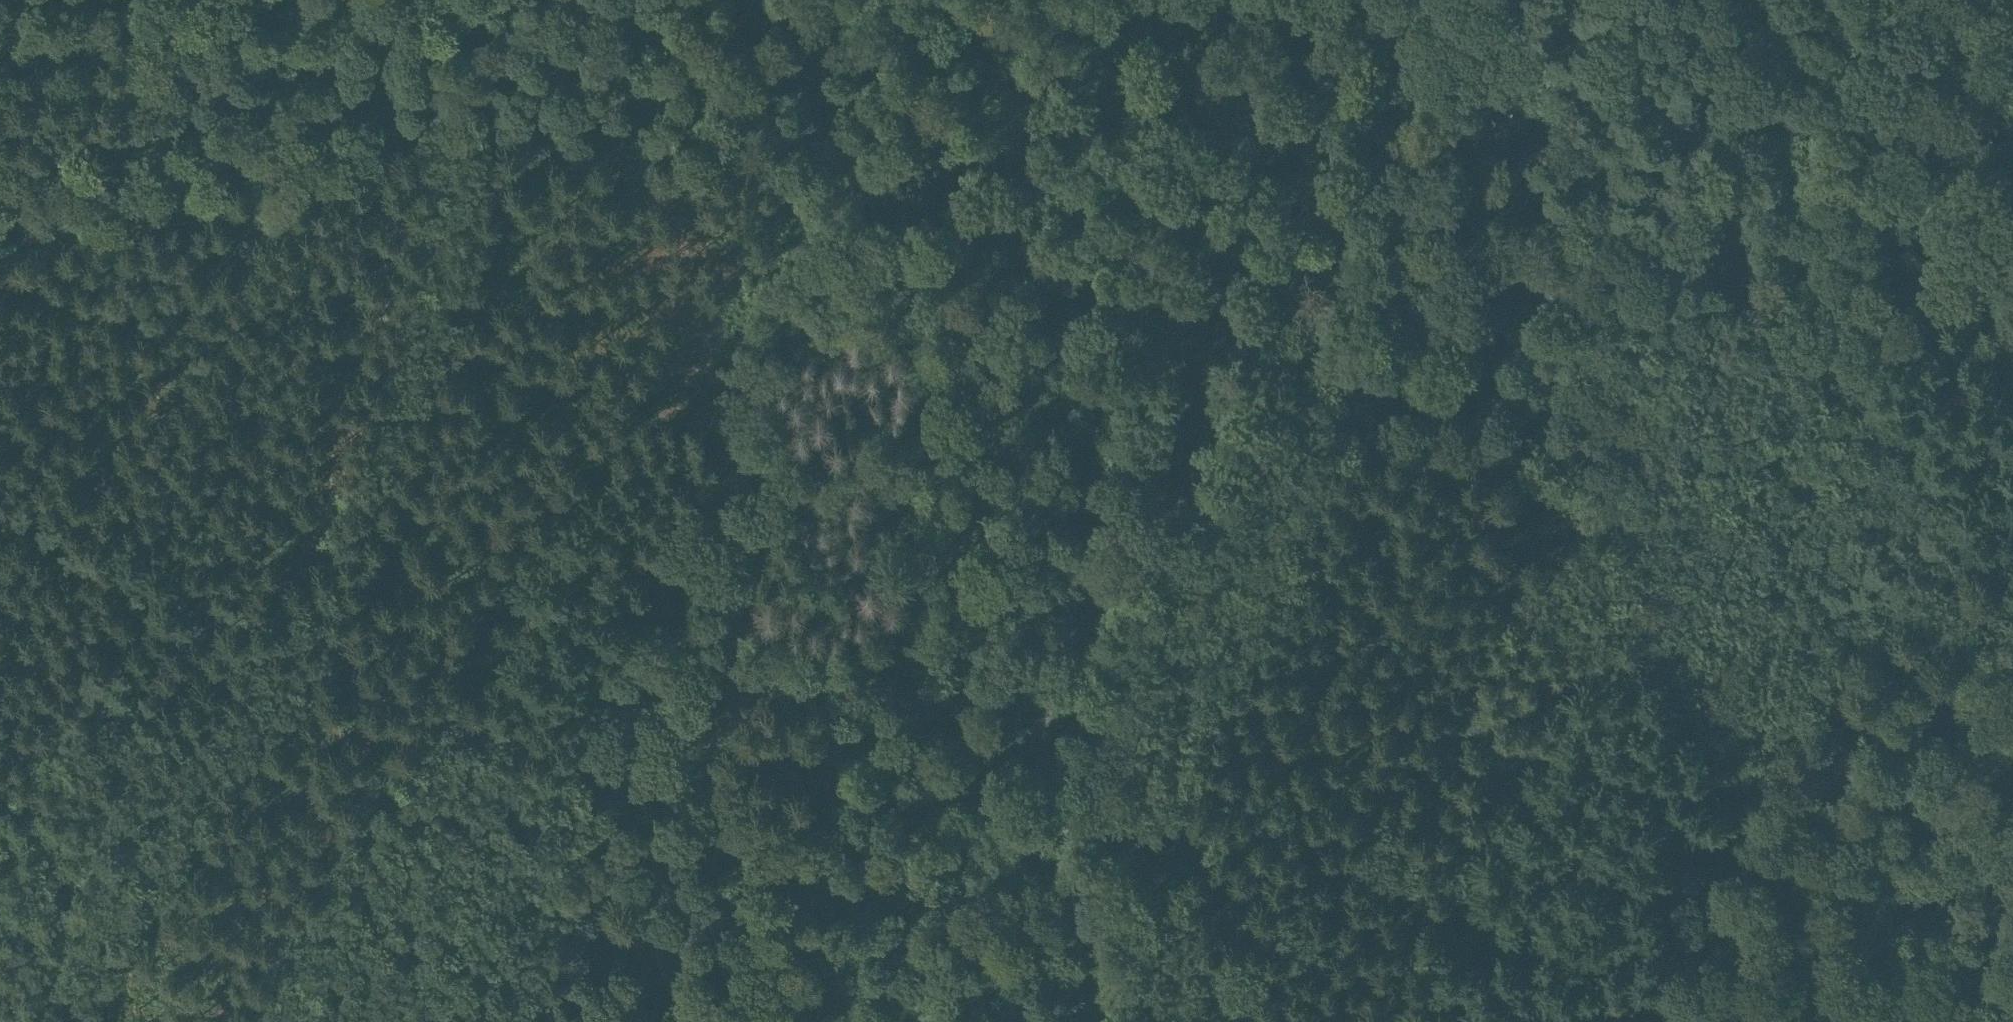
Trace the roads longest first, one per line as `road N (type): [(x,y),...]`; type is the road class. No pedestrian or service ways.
road 1 (track): [(1102,1021),(1096,969),(1053,818),(1046,710),(1076,628),(1179,493),(1211,430)]
road 2 (track): [(1116,0),(1182,91),(1218,169),(1225,239),(1211,430)]
road 3 (track): [(1211,430),(1290,261),(1304,191),(1317,0)]

